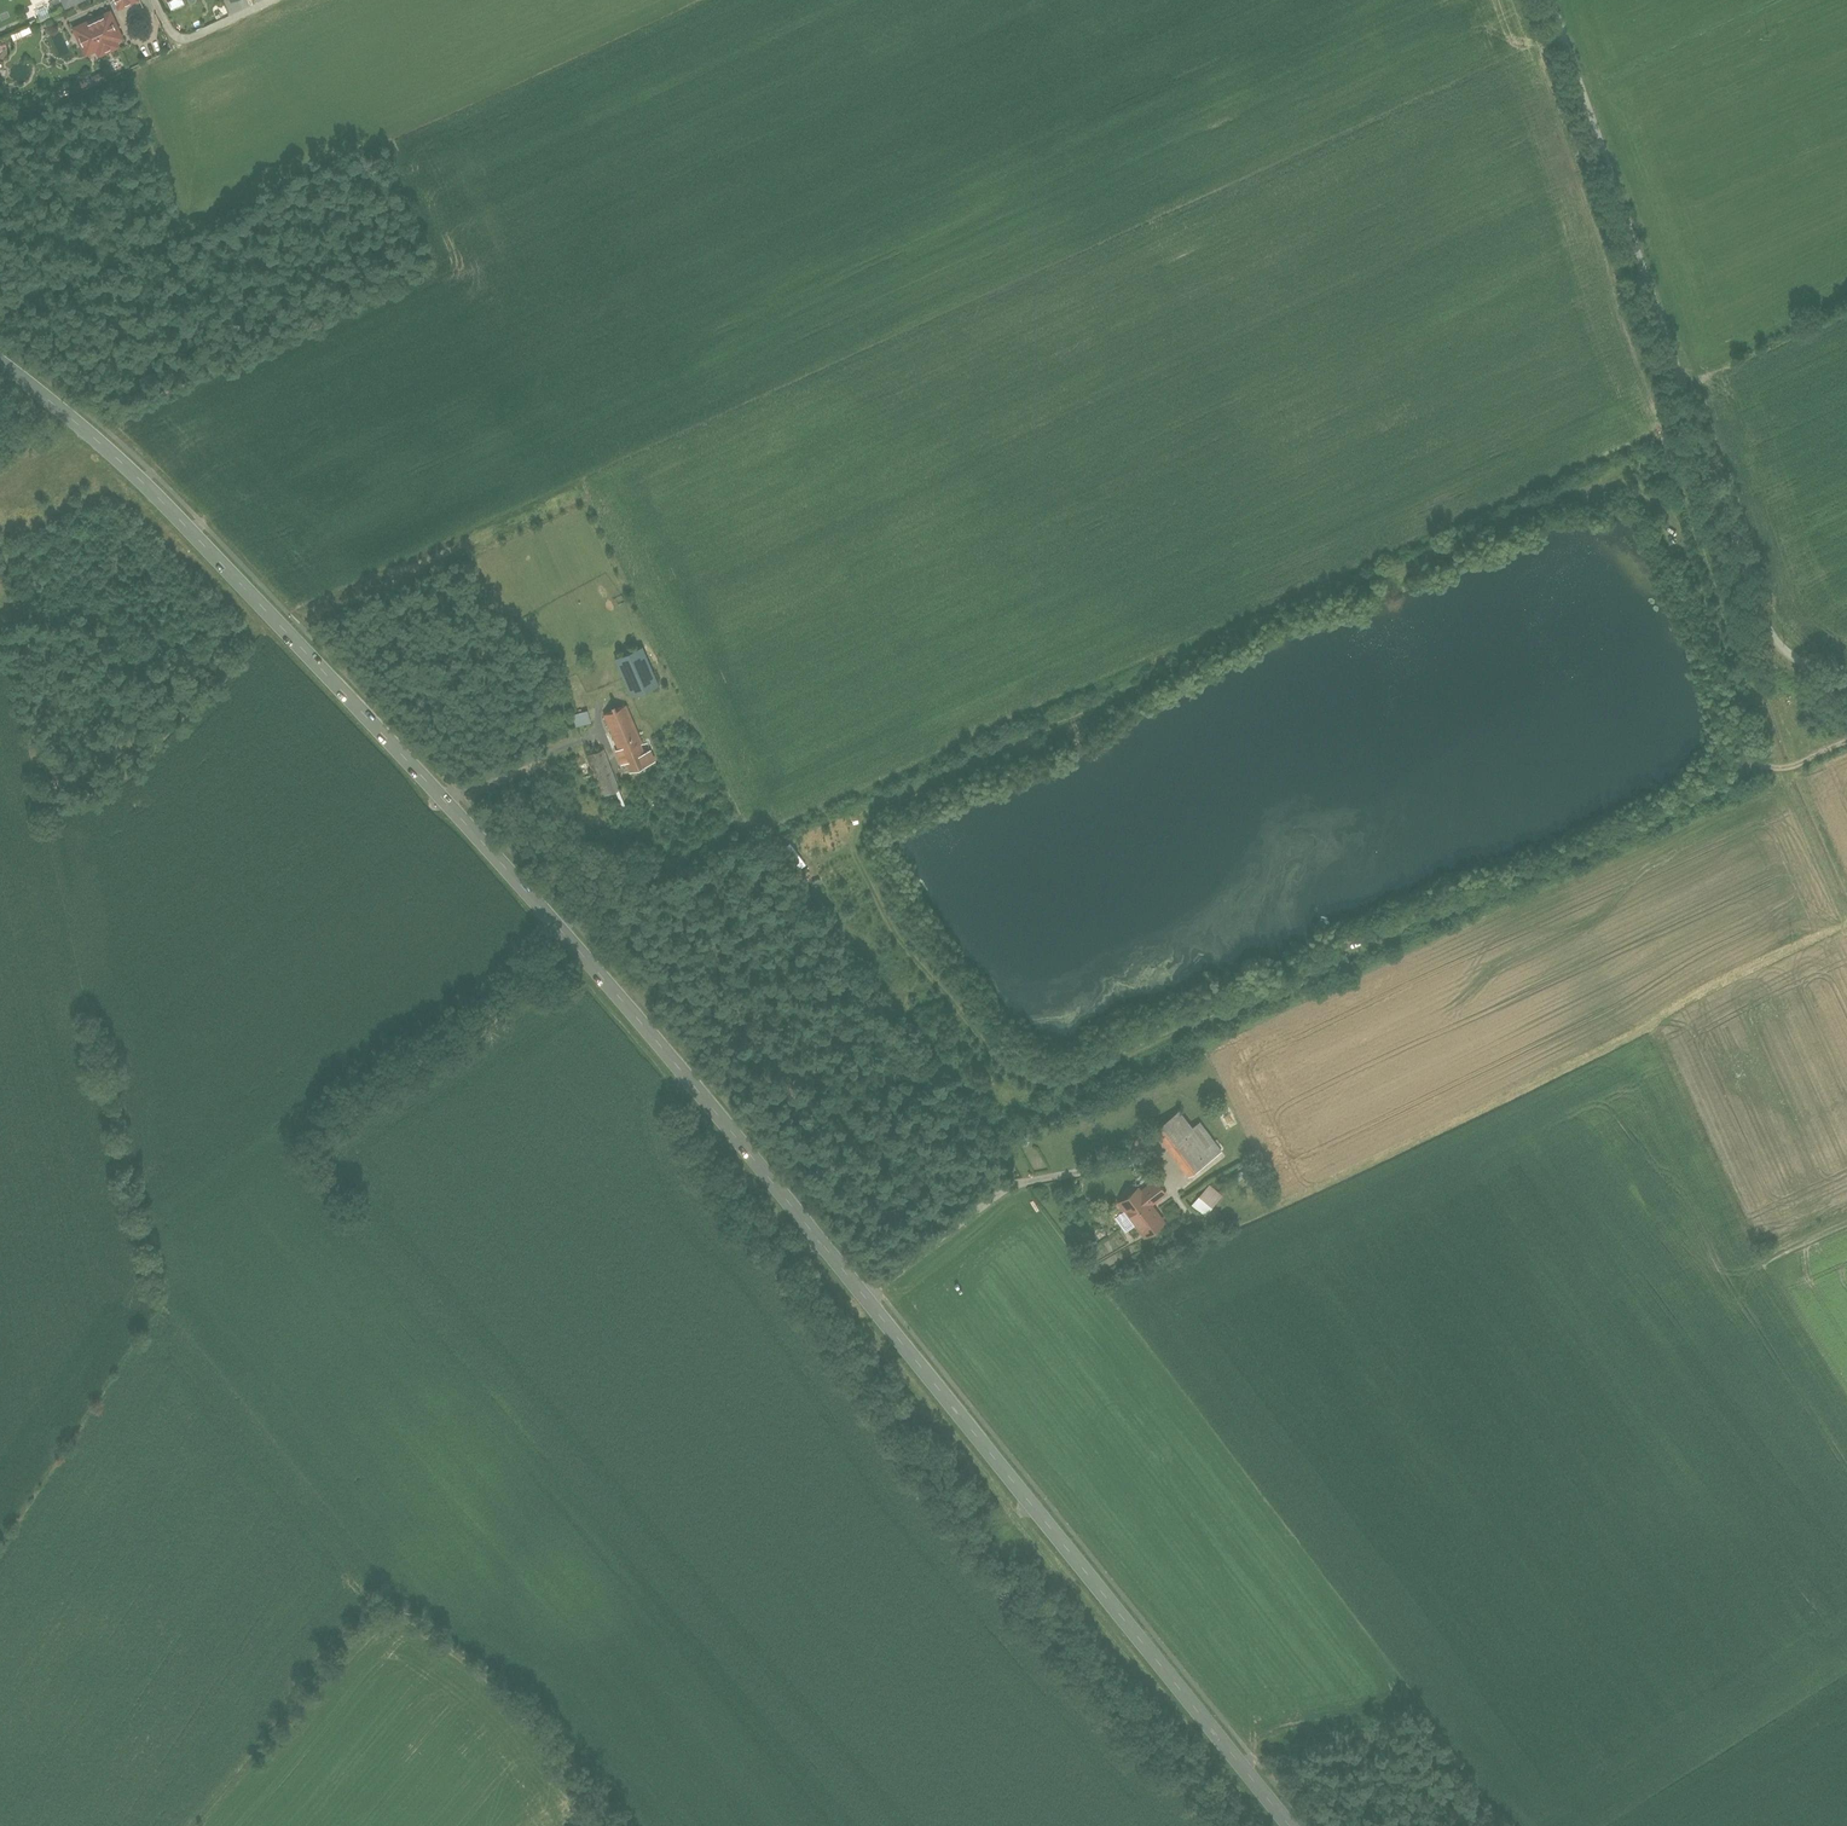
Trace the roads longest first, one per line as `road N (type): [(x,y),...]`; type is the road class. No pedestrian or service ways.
road 1 (tertiary): [(0,361),(154,493),(561,926),(866,1292),(1289,1825)]
road 2 (unclassified): [(1549,0),(1760,593),(1787,644),(1846,678)]
road 3 (unclassified): [(1846,744),(1791,767),(1755,757),(1676,517)]

